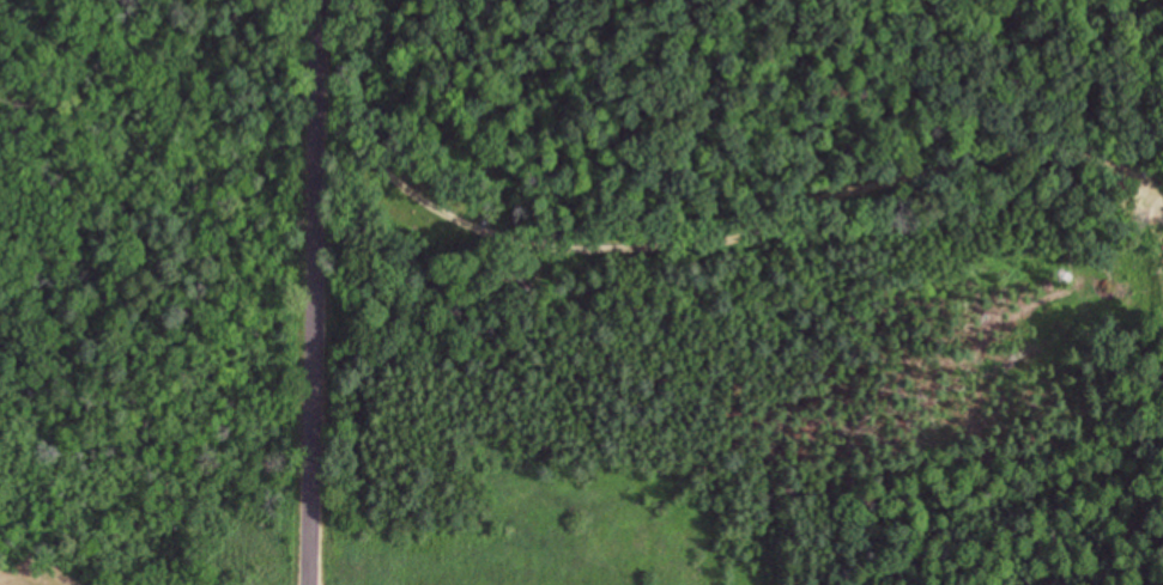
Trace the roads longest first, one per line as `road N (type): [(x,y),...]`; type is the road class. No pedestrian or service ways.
road 1 (residential): [(314,584),(320,0)]

